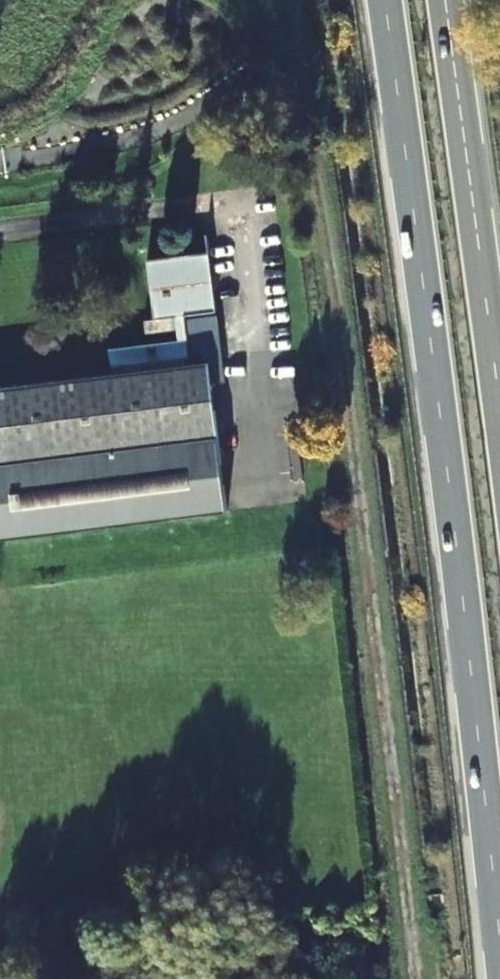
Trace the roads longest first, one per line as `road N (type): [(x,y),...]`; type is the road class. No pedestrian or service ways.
road 1 (track): [(214,63),(263,74),(307,103),(412,978)]
road 2 (trunk): [(385,0),(499,954)]
road 3 (trunk): [(499,427),(444,0)]
road 4 (unclassified): [(172,93),(199,86),(214,63),(211,35),(189,16),(161,17),(140,36),(141,72),(159,89)]
road 5 (unclassified): [(172,93),(138,130),(0,166)]

